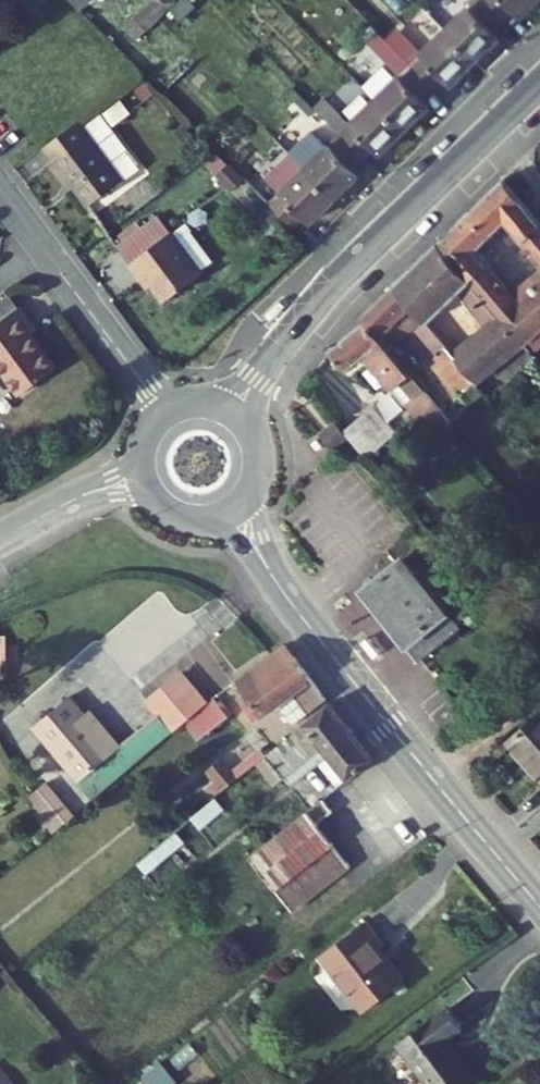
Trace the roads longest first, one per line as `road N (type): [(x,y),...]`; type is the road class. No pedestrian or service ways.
road 1 (tertiary): [(237,508),(281,590),(539,905)]
road 2 (tertiary): [(539,91),(309,320),(234,416)]
road 3 (residential): [(164,418),(44,250)]
road 4 (tertiary): [(145,479),(78,496),(0,538)]

